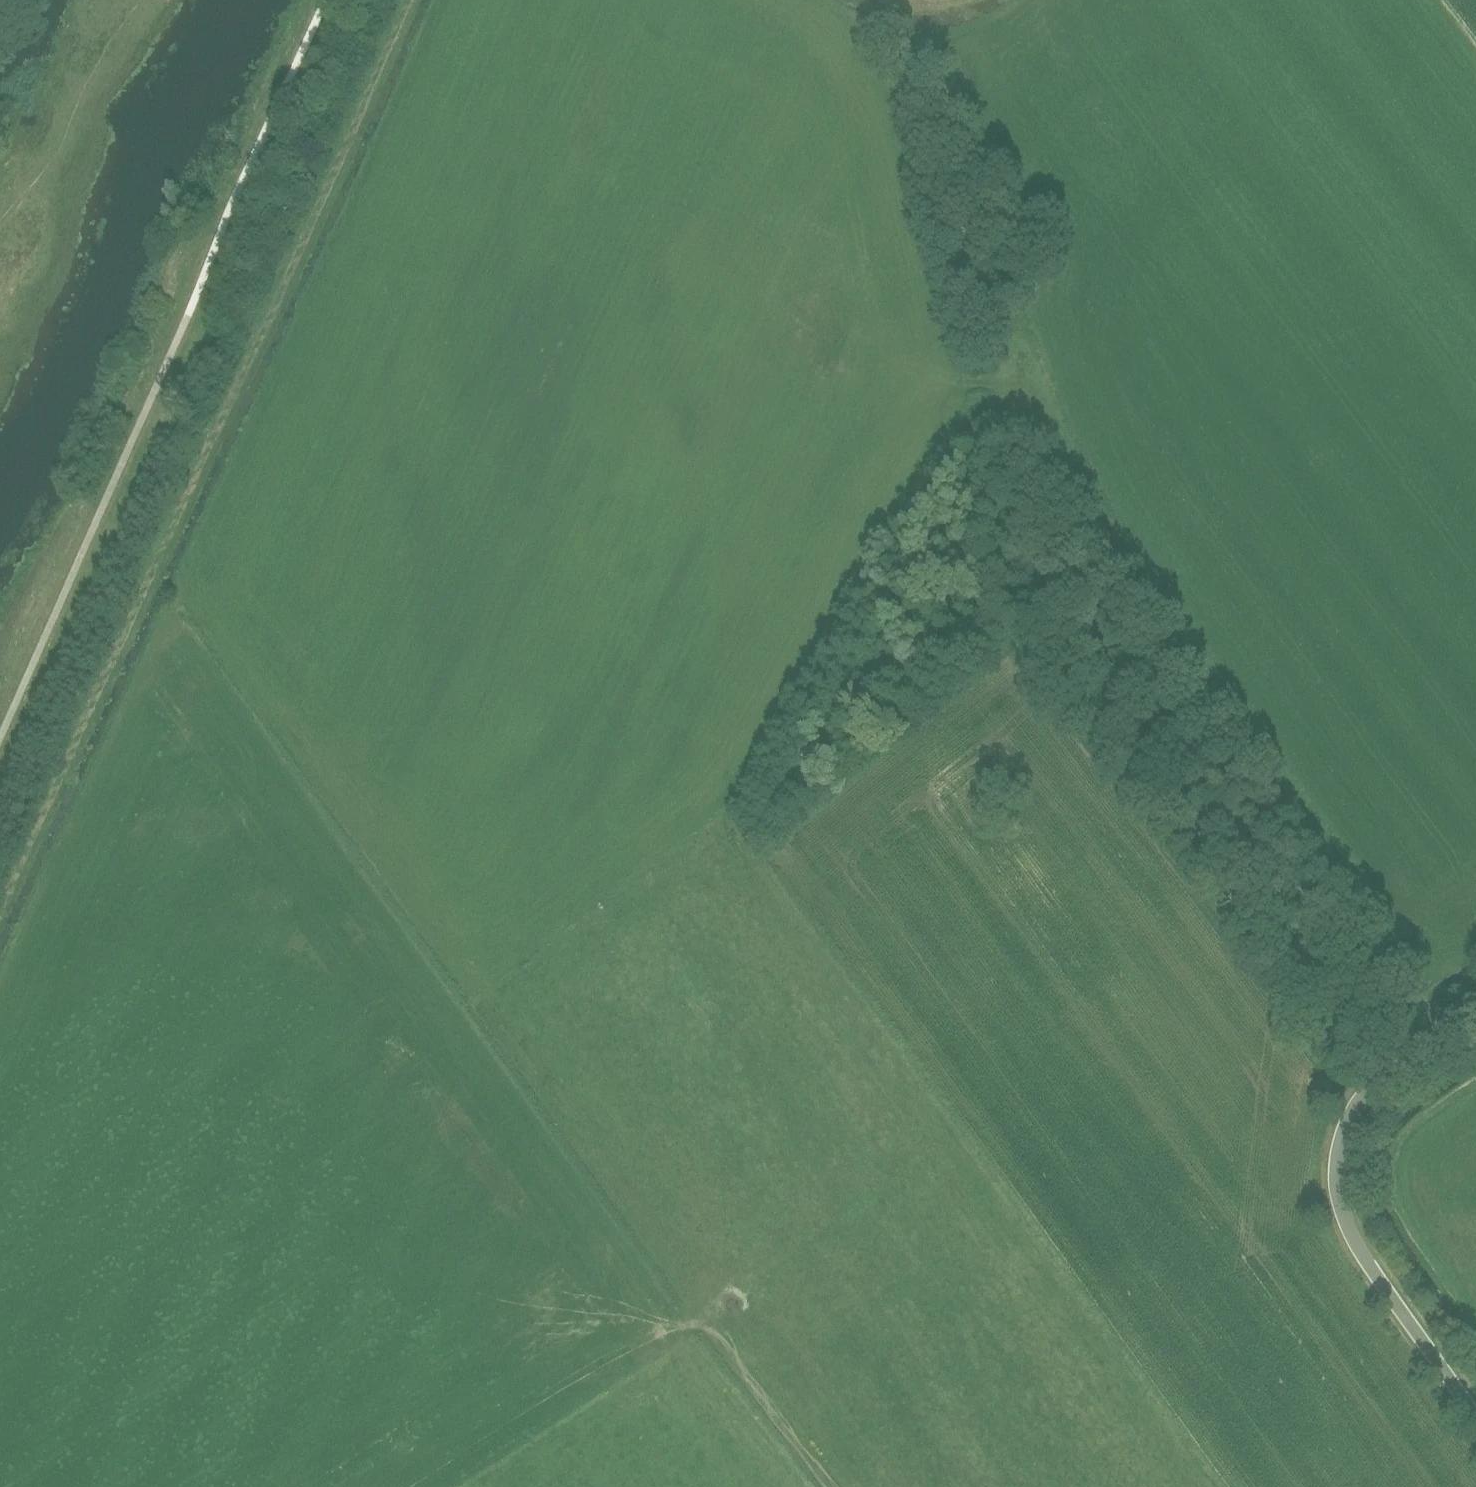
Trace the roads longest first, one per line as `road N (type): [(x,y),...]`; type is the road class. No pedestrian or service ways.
road 1 (unclassified): [(1475,1418),(1356,1250),(1339,1195),(1346,1128),(1361,1103),(1380,1081),(1475,1023)]

